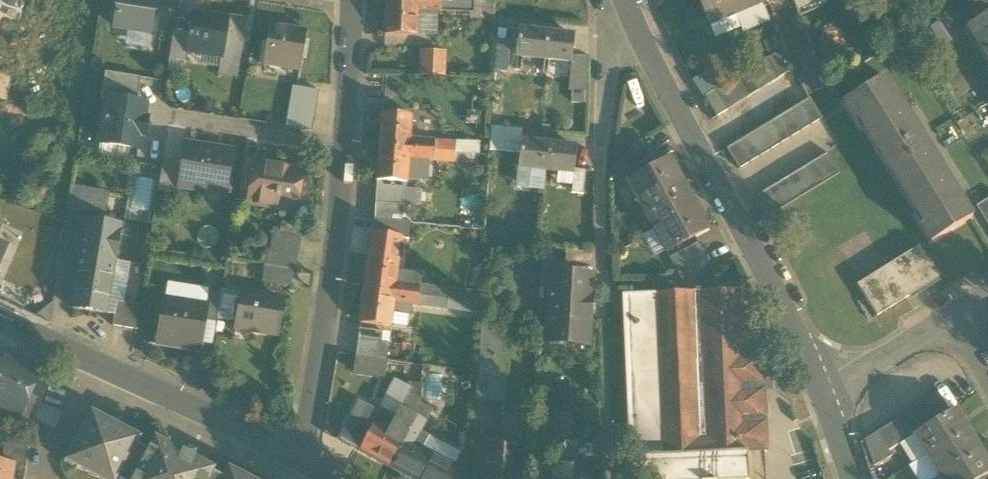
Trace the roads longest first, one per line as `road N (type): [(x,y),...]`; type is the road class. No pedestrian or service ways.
road 1 (residential): [(298,461),(347,147),(350,0)]
road 2 (unclassified): [(827,395),(626,0)]
road 3 (residential): [(298,461),(0,325)]
road 4 (residential): [(607,0),(606,252)]
road 5 (residential): [(954,318),(827,395)]

